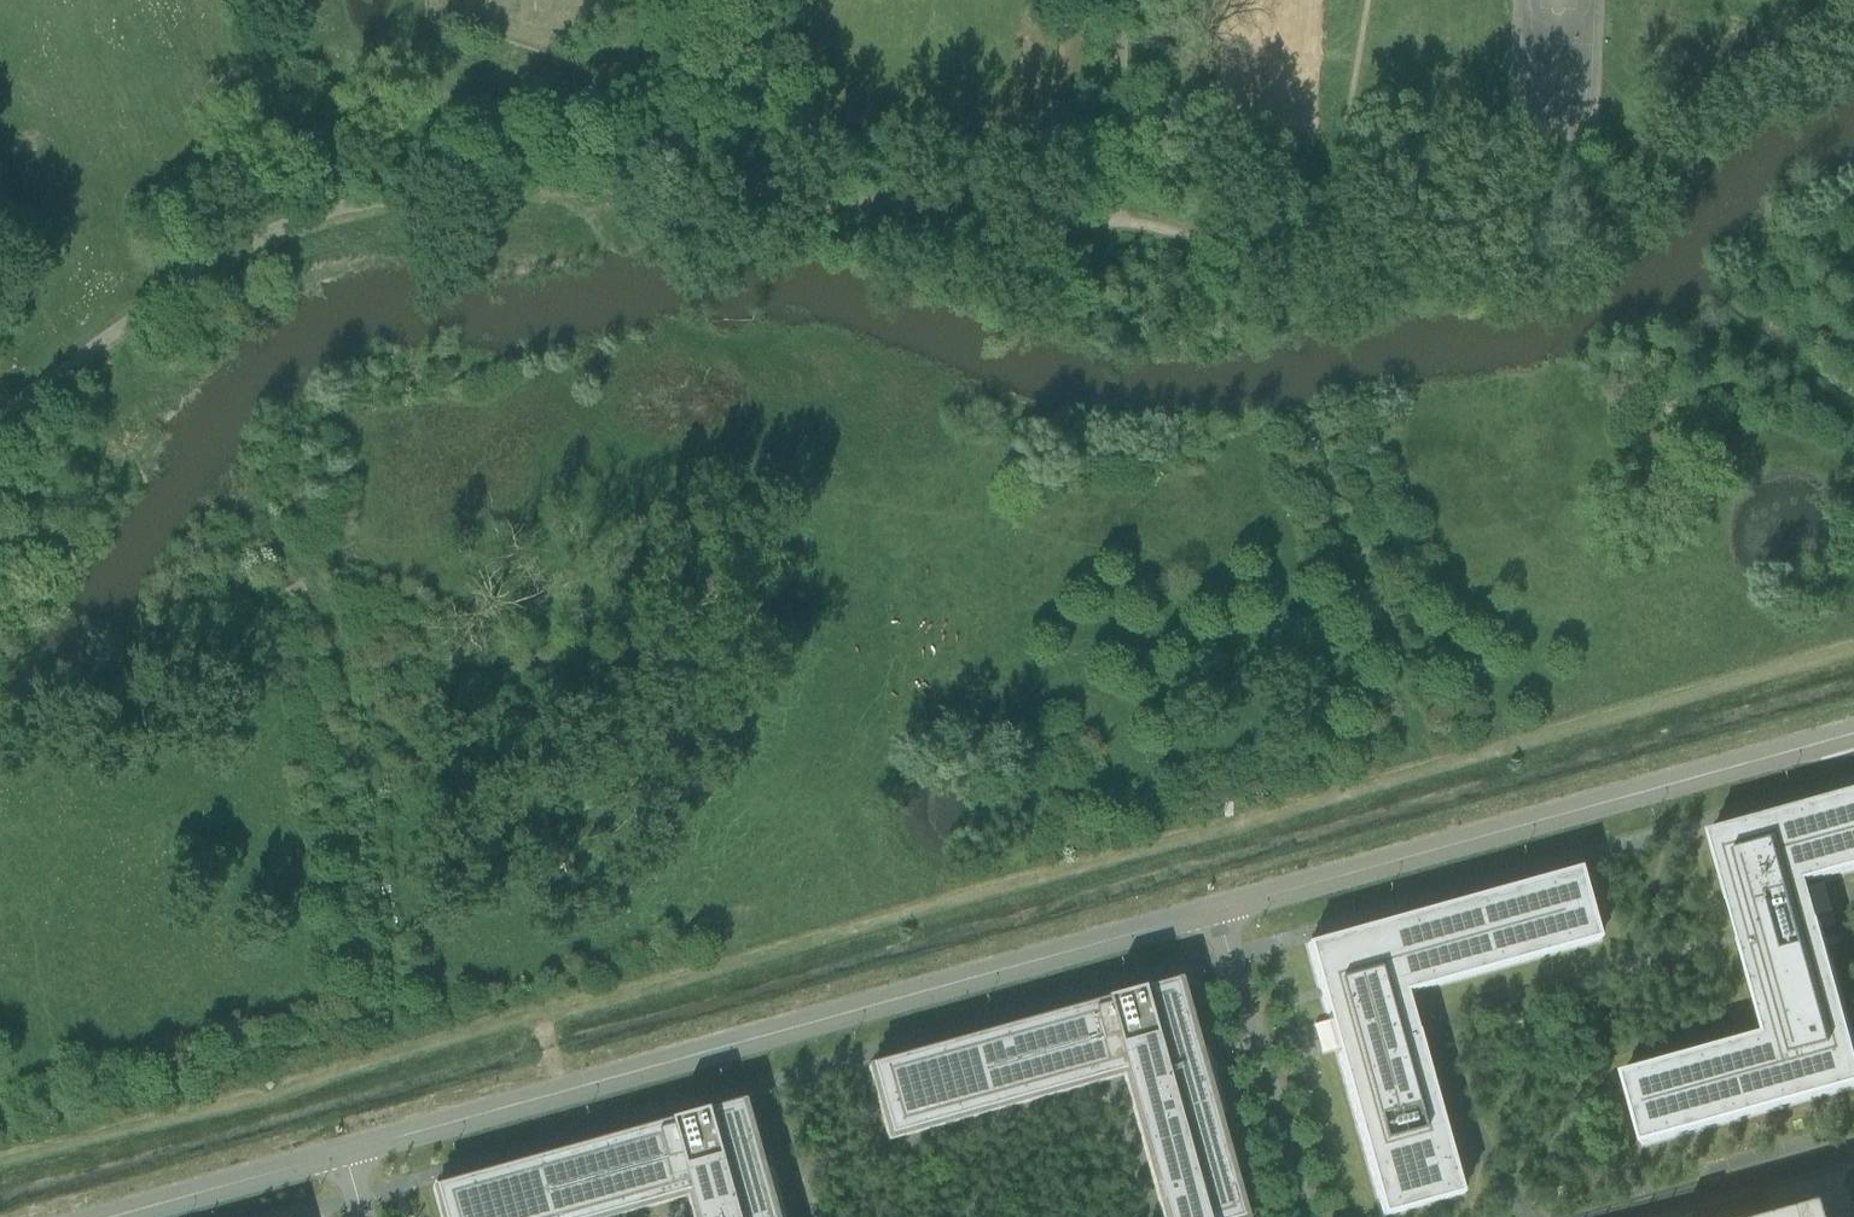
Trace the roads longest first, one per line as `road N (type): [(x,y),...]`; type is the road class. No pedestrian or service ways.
road 1 (tertiary): [(344,1154),(1215,912)]
road 2 (tertiary): [(1215,912),(1853,735)]
road 3 (unclassified): [(1215,912),(1300,1216)]
road 4 (unclassified): [(1623,1216),(1853,1155)]
road 5 (tertiary): [(117,1216),(344,1154)]

